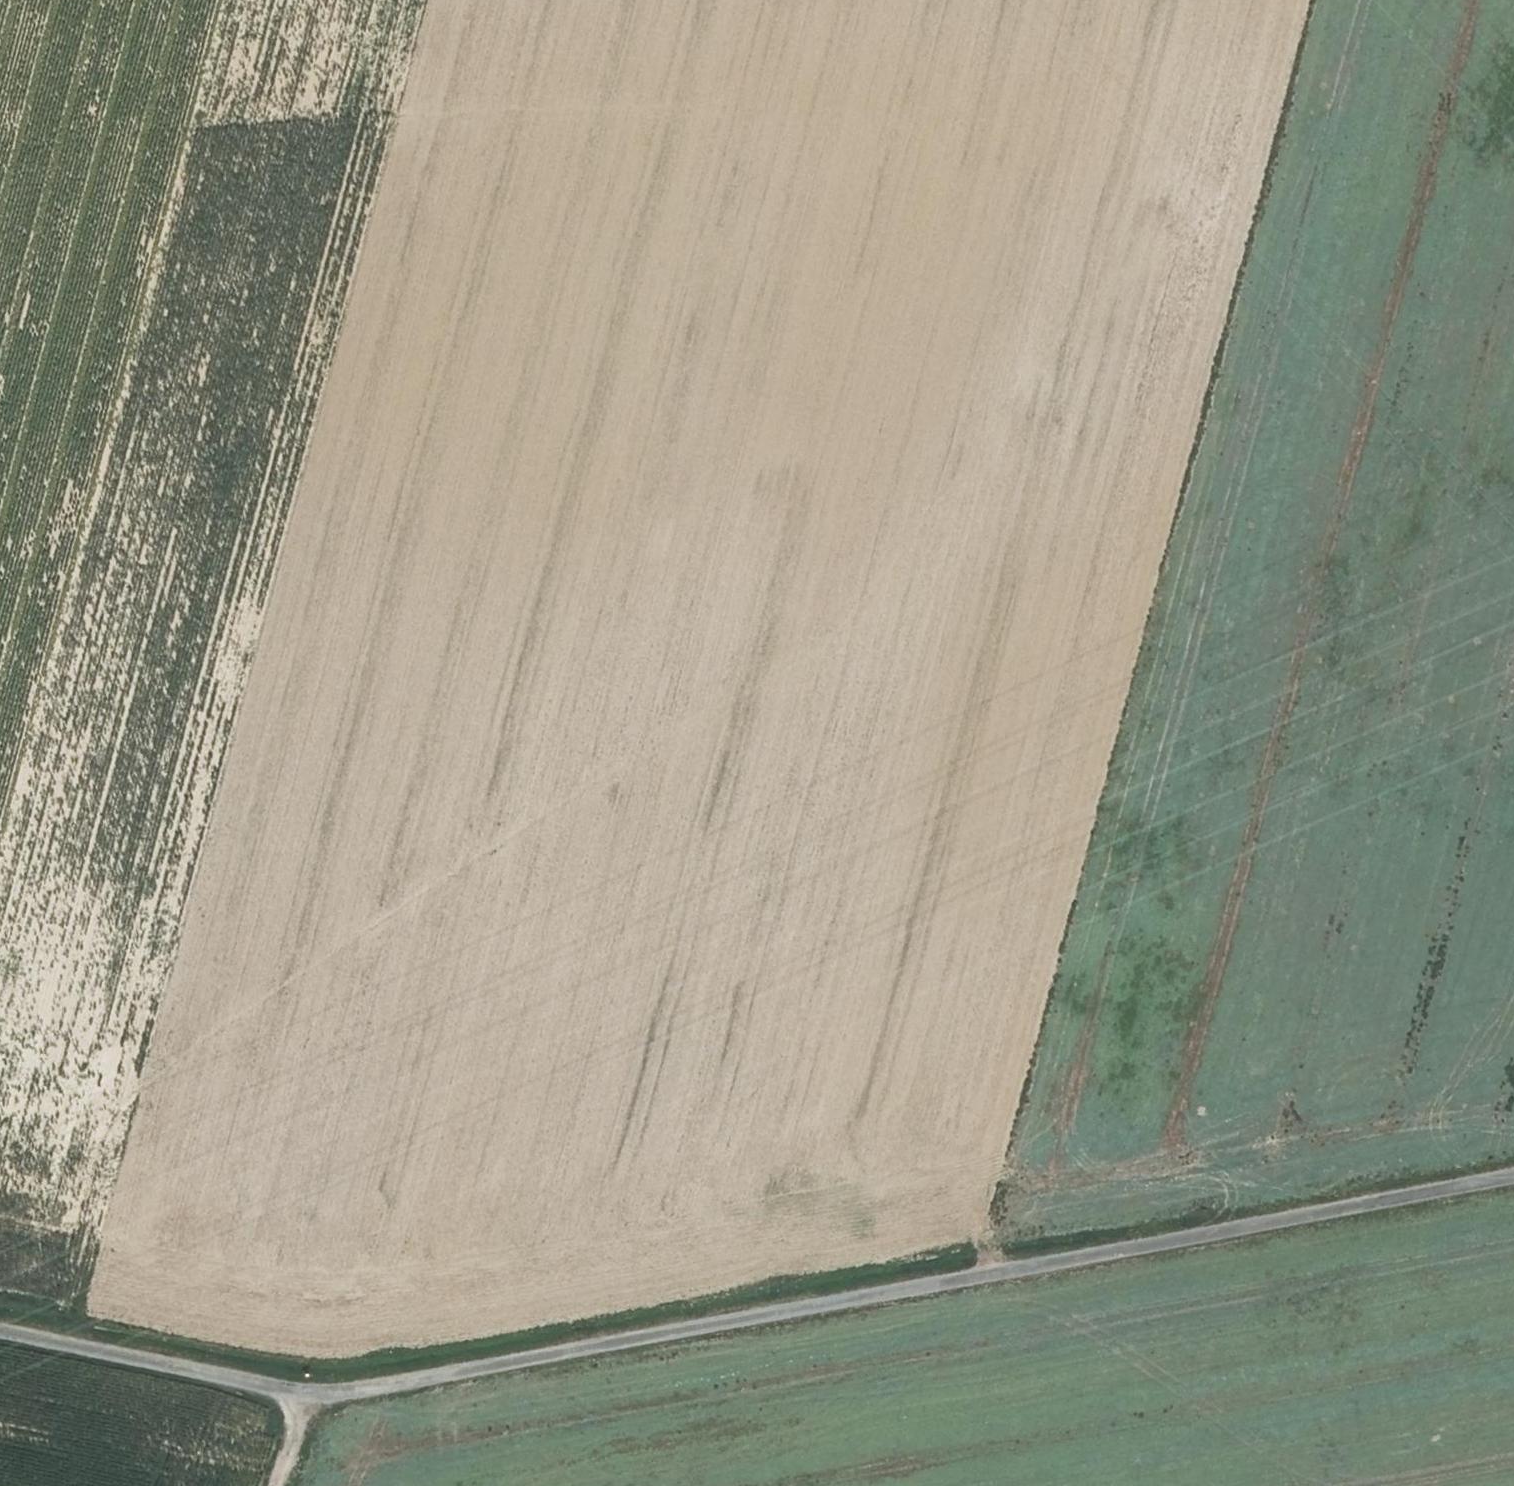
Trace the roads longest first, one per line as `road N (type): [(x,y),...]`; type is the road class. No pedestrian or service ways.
road 1 (unclassified): [(0,1335),(315,1395),(1513,1173)]

